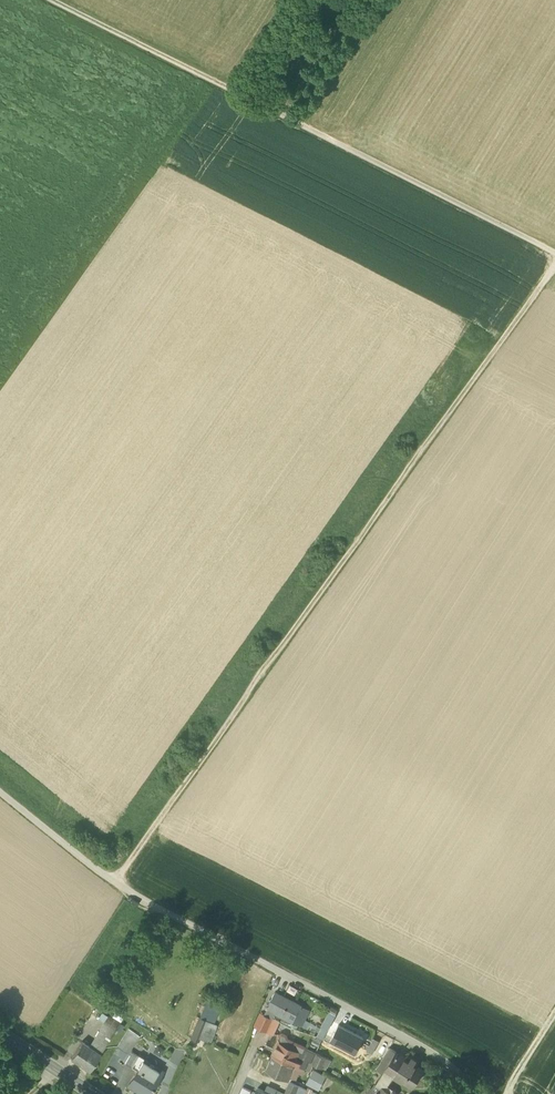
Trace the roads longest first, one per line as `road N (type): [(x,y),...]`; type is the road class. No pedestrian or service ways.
road 1 (track): [(554,266),(116,881)]
road 2 (track): [(53,0),(554,253)]
road 3 (unclassified): [(116,881),(435,1053),(483,1093)]
road 4 (track): [(0,789),(116,881)]

